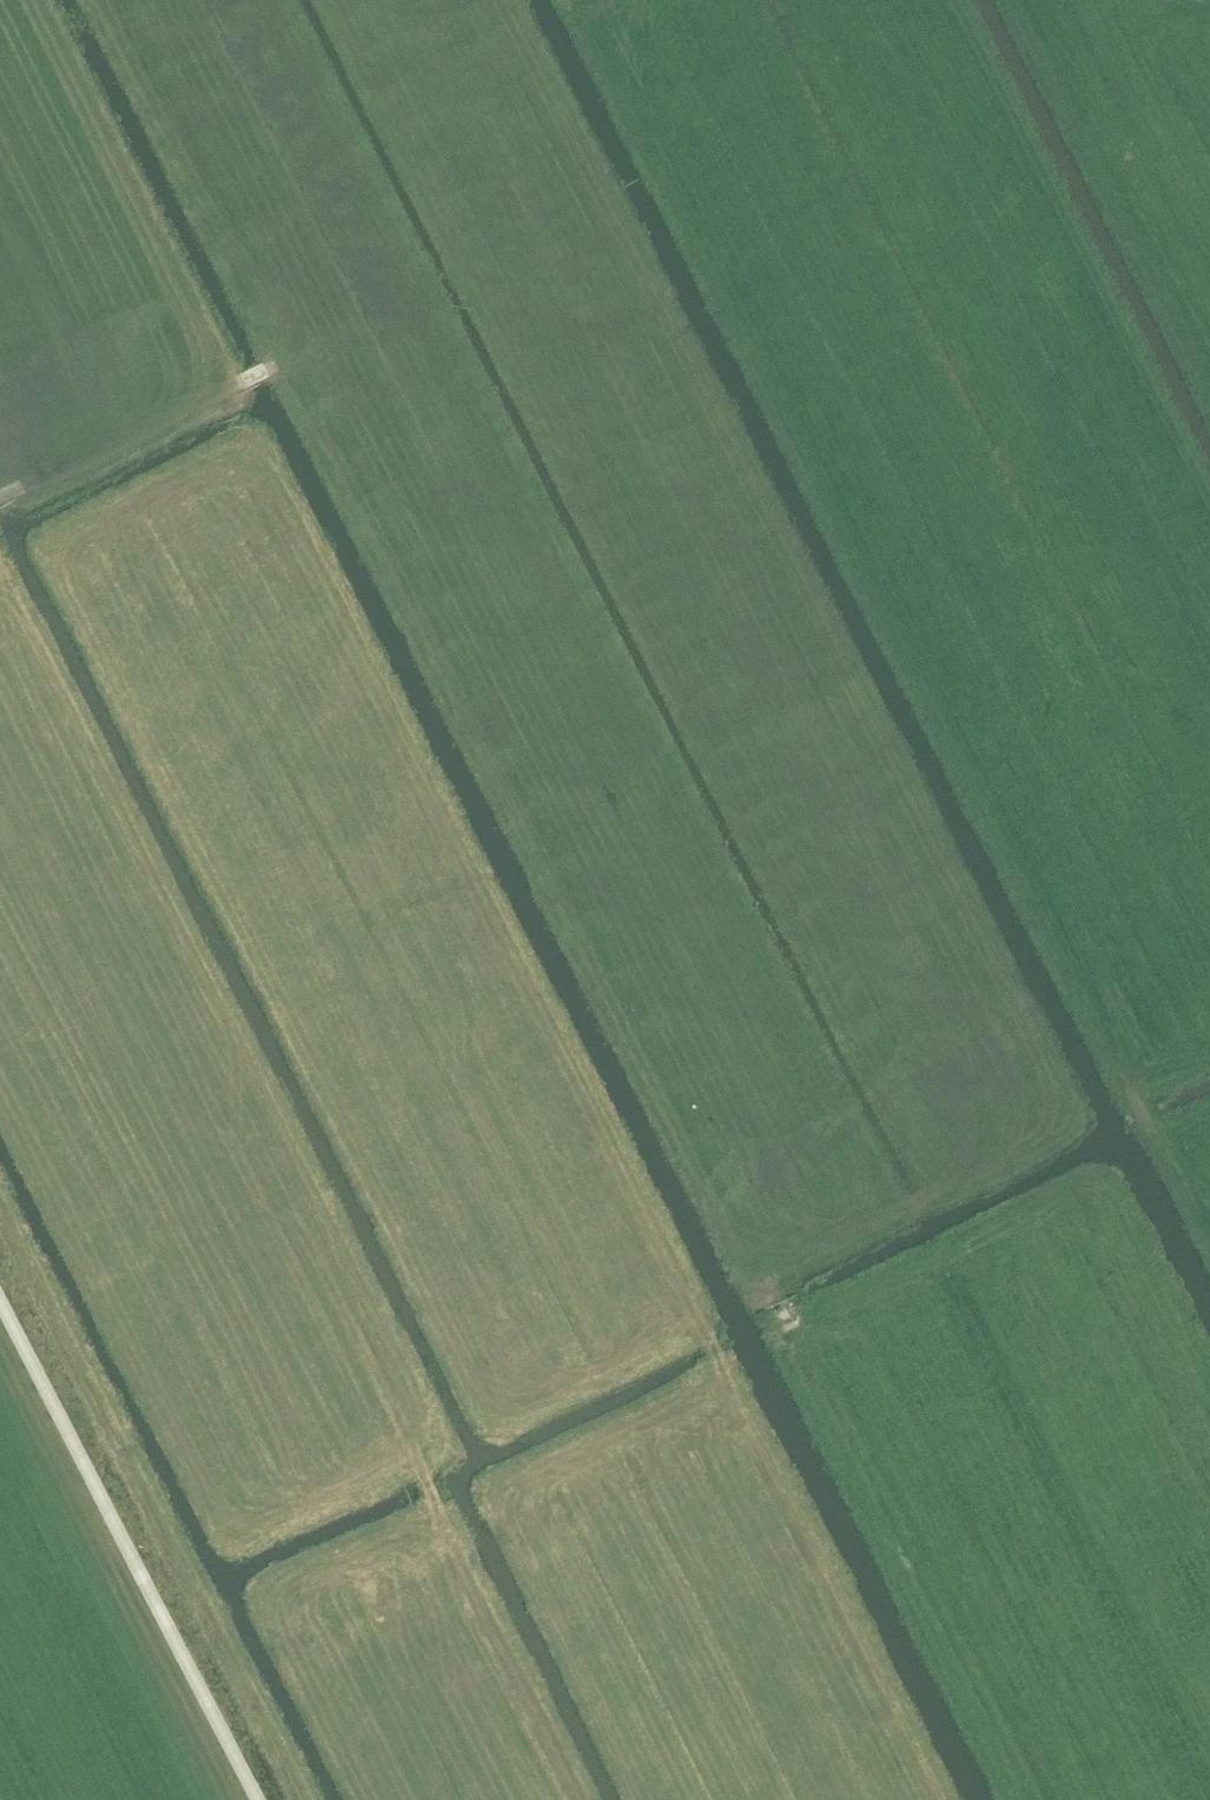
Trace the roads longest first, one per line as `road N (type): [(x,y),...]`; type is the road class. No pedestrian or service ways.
road 1 (track): [(0,1224),(296,1799)]

